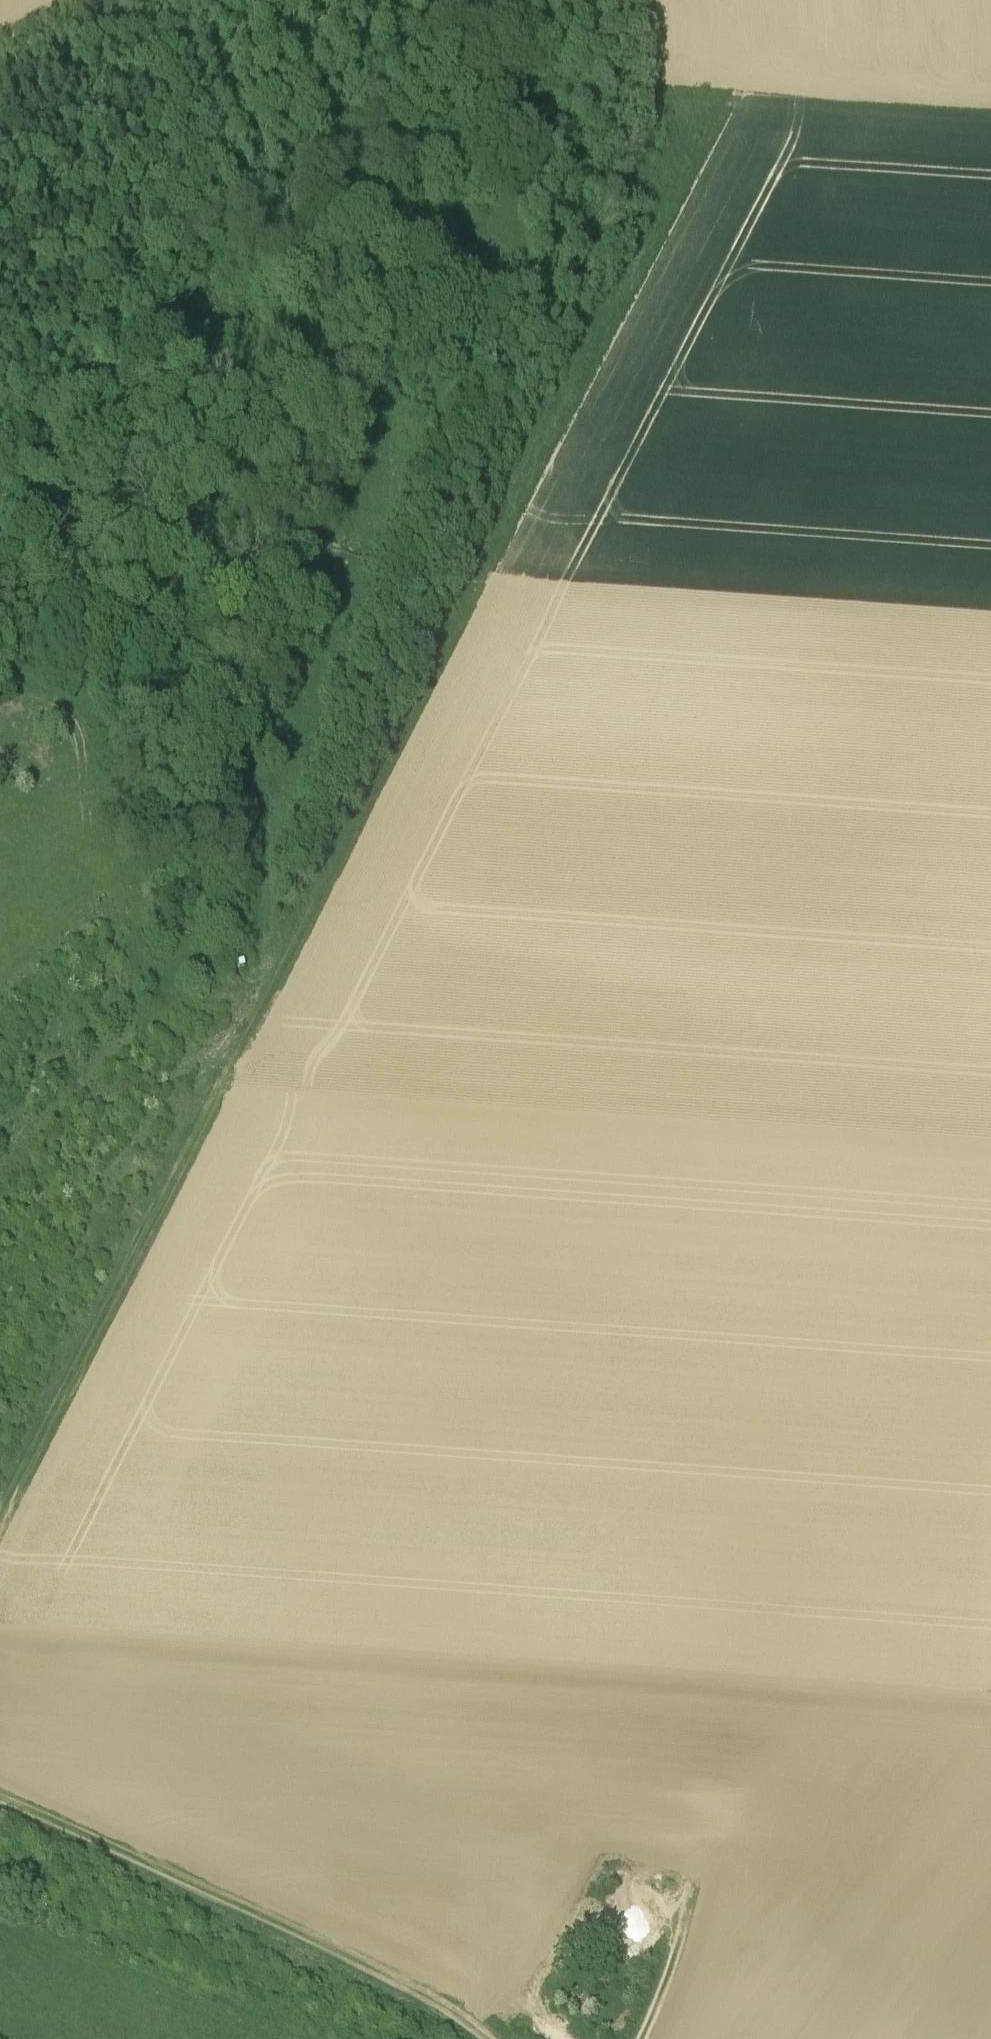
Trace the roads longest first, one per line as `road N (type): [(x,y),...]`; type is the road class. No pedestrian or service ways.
road 1 (track): [(0,1512),(724,101)]
road 2 (track): [(0,1793),(394,1974),(496,2035),(514,2009),(562,2038)]
road 3 (track): [(641,2038),(700,1867)]

